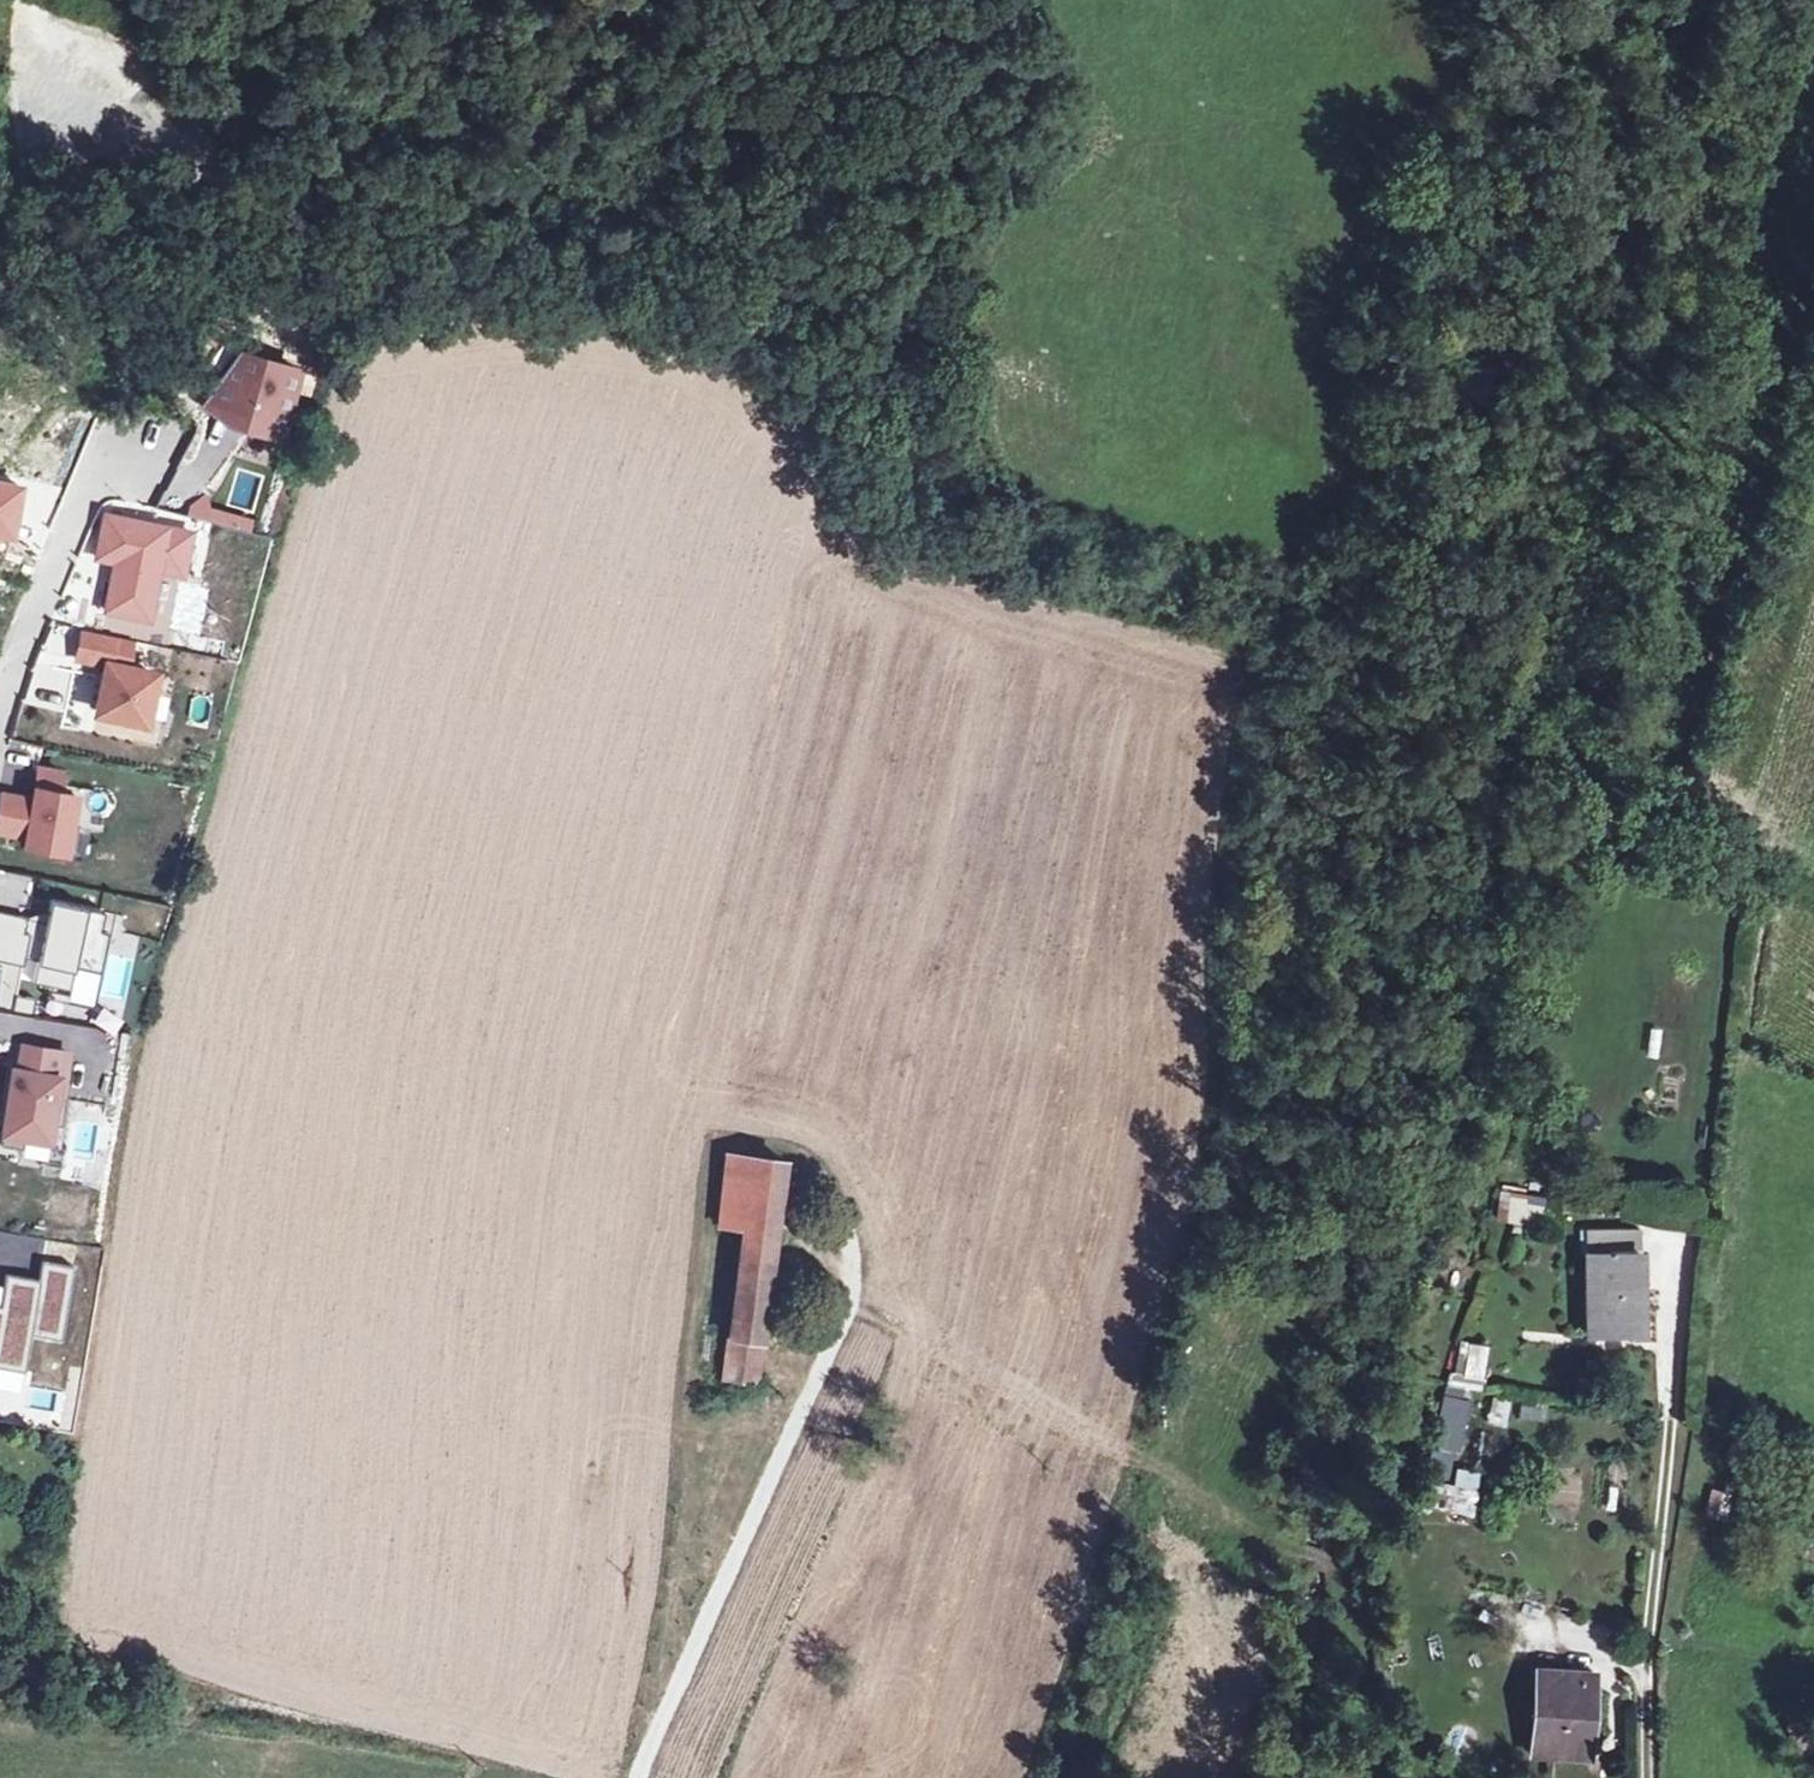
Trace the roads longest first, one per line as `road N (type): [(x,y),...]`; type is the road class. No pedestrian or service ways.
road 1 (residential): [(1670,1425),(1649,1777)]
road 2 (track): [(0,308),(175,197),(194,159)]

